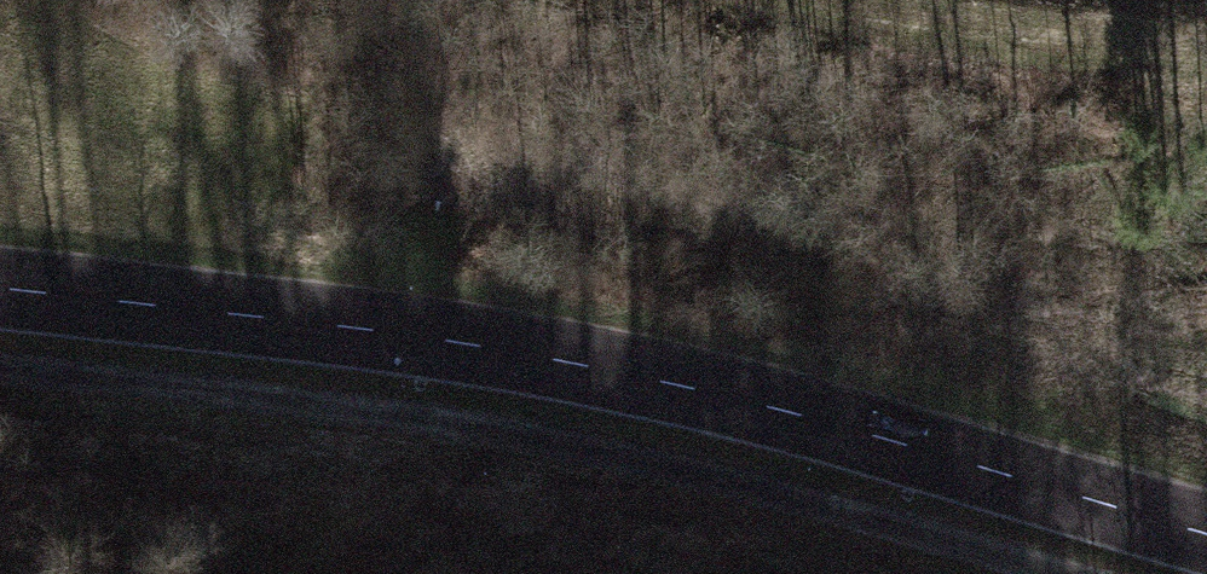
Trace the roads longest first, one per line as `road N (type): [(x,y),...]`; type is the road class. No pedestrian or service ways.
road 1 (tertiary): [(1206,548),(604,380),(0,303)]
road 2 (track): [(0,367),(273,397),(576,443),(1045,573)]

